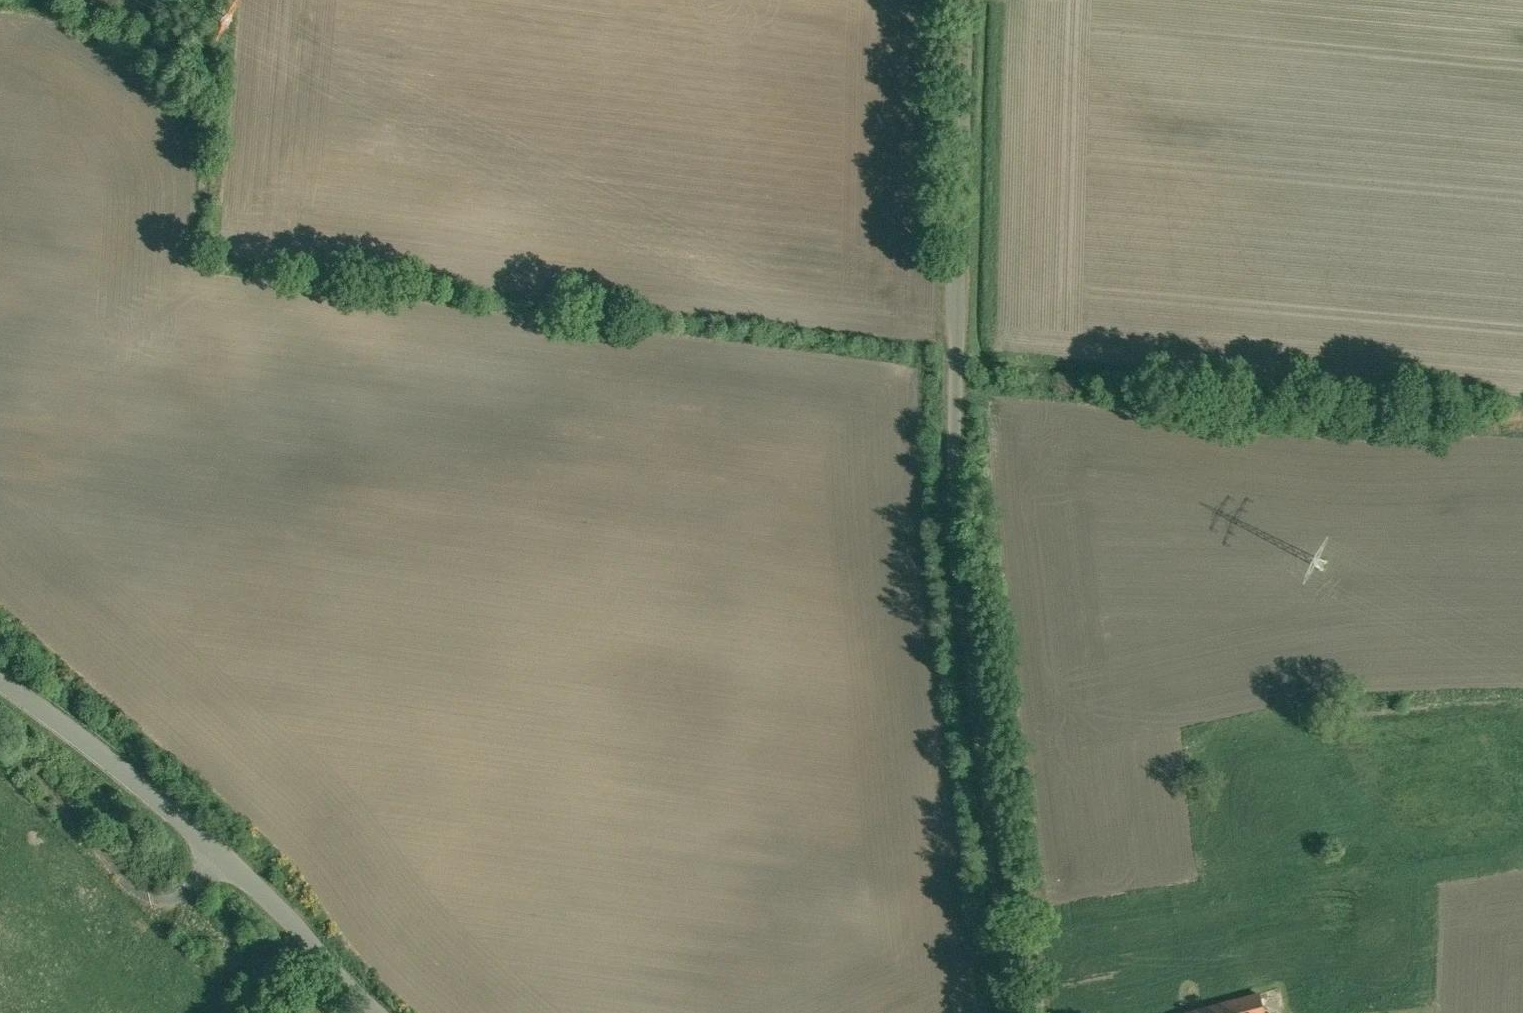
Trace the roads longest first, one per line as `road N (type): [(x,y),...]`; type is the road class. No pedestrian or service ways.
road 1 (unclassified): [(1013,1012),(954,301),(967,0)]
road 2 (unclassified): [(391,1012),(117,764),(0,674)]

